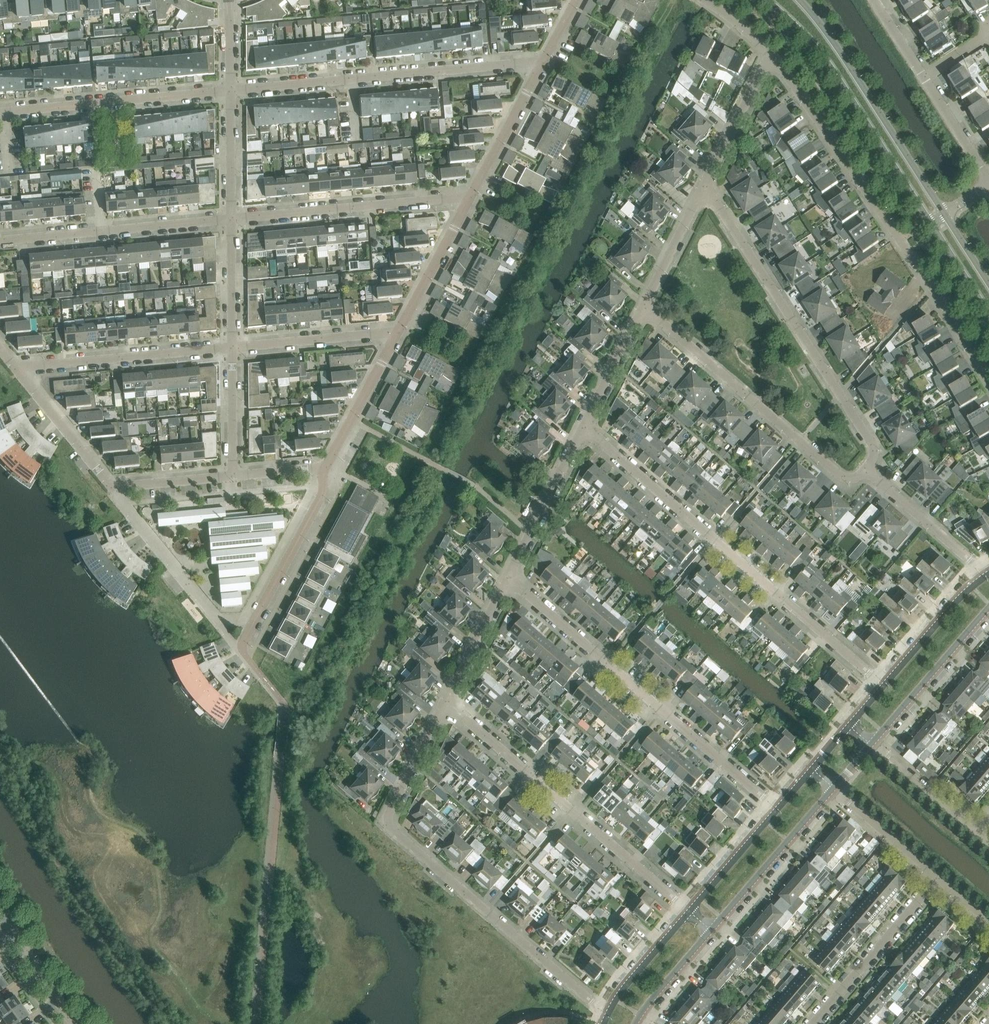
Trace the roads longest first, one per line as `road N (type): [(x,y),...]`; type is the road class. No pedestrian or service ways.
road 1 (residential): [(607,1016),(390,822),(447,703)]
road 2 (residential): [(113,488),(240,649),(323,494),(326,467)]
road 3 (residential): [(885,686),(584,425)]
road 4 (residential): [(988,386),(770,54)]
road 5 (residential): [(777,810),(509,577)]
road 6 (residential): [(866,472),(874,449),(704,185)]
road 7 (residential): [(687,911),(447,703)]
road 8 (residential): [(542,63),(229,92)]
road 9 (residential): [(866,472),(840,476),(644,307)]
road 10 (tertiary): [(766,0),(837,79),(929,224)]
road 11 (tertiary): [(944,215),(797,0)]
road 12 (residential): [(231,221),(470,198)]
road 13 (residential): [(0,243),(231,221)]
road 14 (residential): [(229,92),(0,114)]
road 15 (residential): [(15,368),(232,348)]
road 16 (residential): [(814,1023),(938,880)]
road 17 (tertiary): [(711,931),(830,791)]
road 18 (tertiary): [(871,745),(988,607)]
road 19 (residential): [(509,577),(584,425)]
road 20 (residential): [(232,348),(398,332)]
road 21 (residential): [(987,575),(866,472)]
road 22 (residential): [(113,488),(15,368)]
road 23 (residential): [(470,198),(542,63)]
road 24 (residential): [(326,467),(398,332)]
road 25 (residential): [(398,332),(470,198)]
road 26 (tertiary): [(987,575),(885,686)]
road 27 (residential): [(704,185),(770,54)]
road 28 (residential): [(447,703),(509,577)]
road 29 (residential): [(830,791),(938,880)]
road 30 (residential): [(644,307),(704,185)]
road 31 (residential): [(975,832),(871,745)]
road 32 (tertiary): [(777,810),(687,911)]
road 33 (tertiary): [(687,911),(631,973),(607,1016)]
road 34 (residential): [(584,425),(644,307)]
road 35 (residential): [(231,221),(229,92)]
road 36 (residential): [(233,476),(232,348)]
road 37 (residential): [(232,348),(231,221)]
road 38 (residential): [(233,476),(113,488)]
road 39 (residential): [(988,180),(924,79)]

